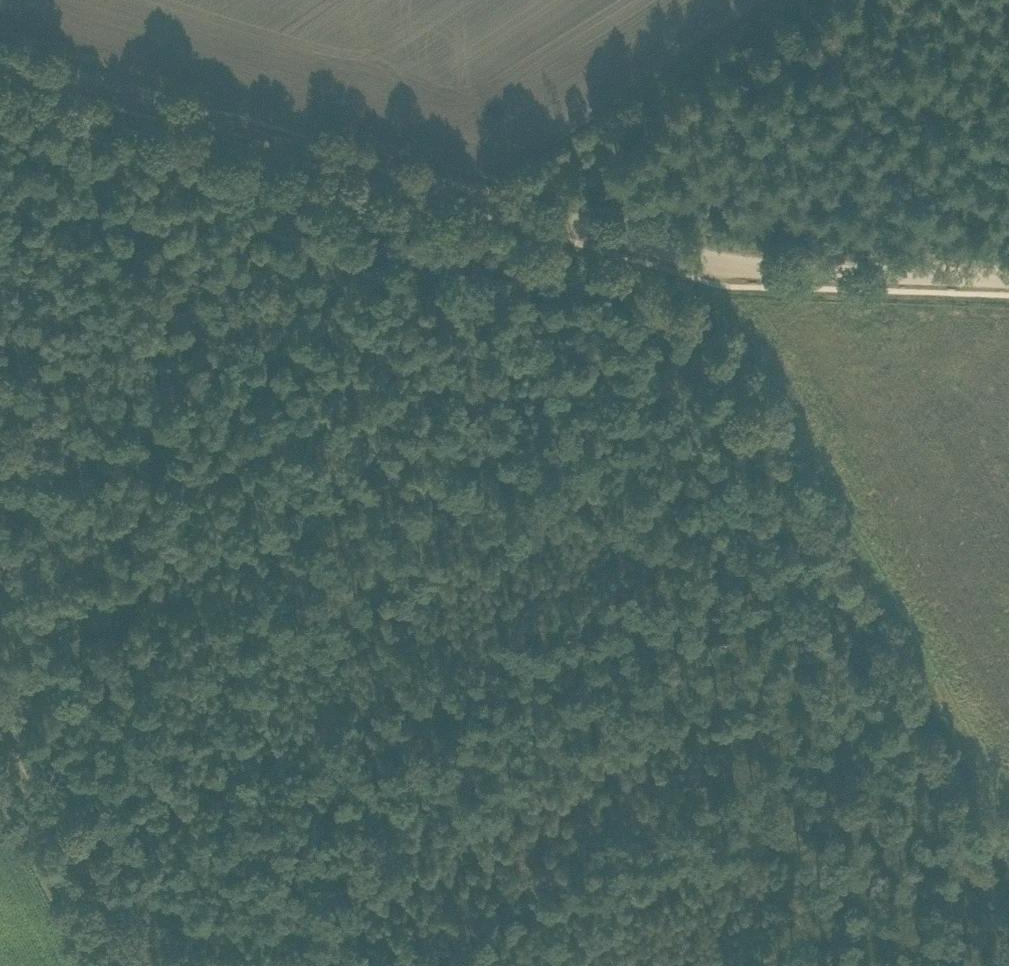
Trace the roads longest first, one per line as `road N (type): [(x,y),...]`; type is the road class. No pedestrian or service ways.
road 1 (track): [(0,55),(698,256),(1008,274)]

